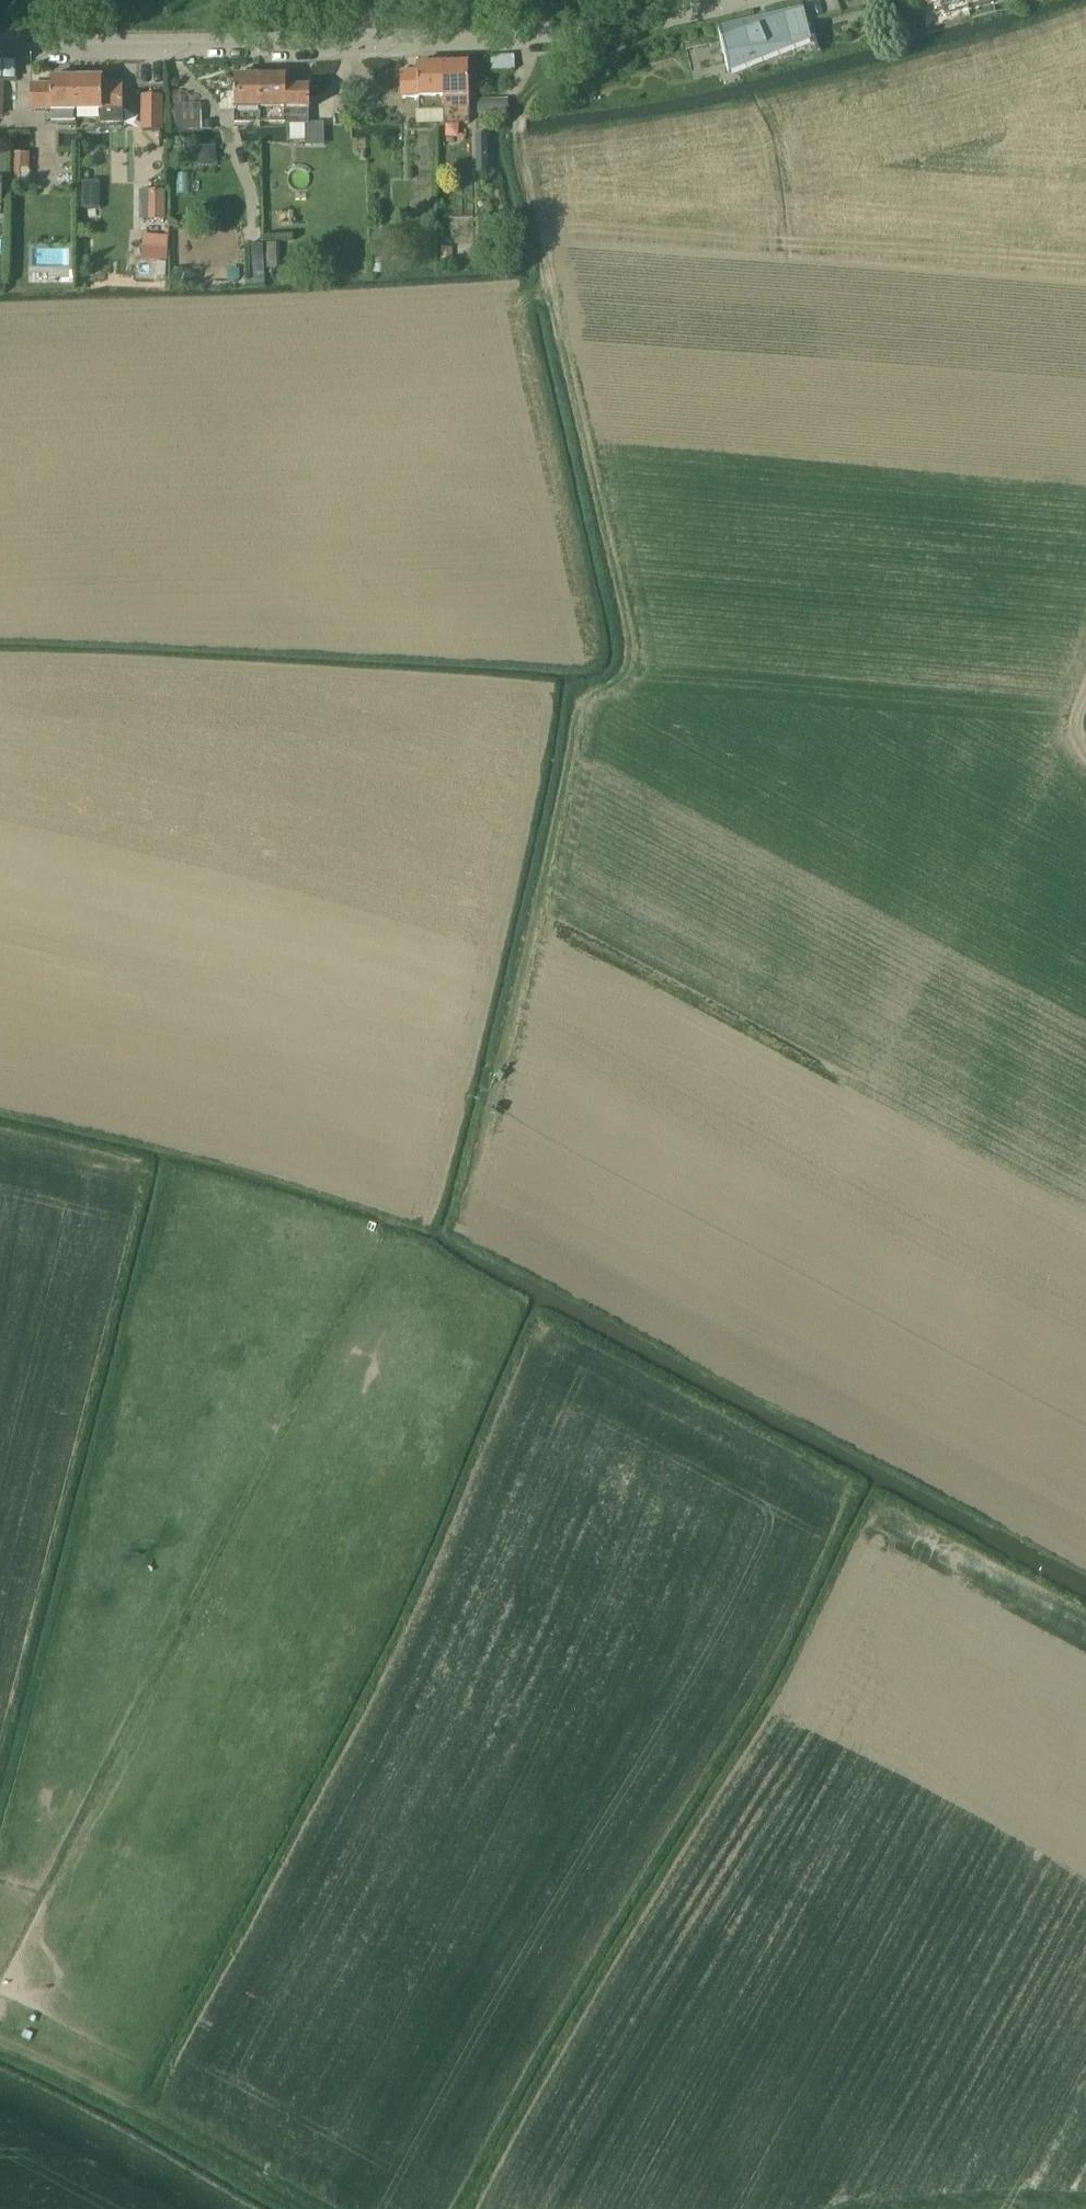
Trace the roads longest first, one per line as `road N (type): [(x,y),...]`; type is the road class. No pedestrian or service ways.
road 1 (unclassified): [(0,41),(342,32),(632,0)]

